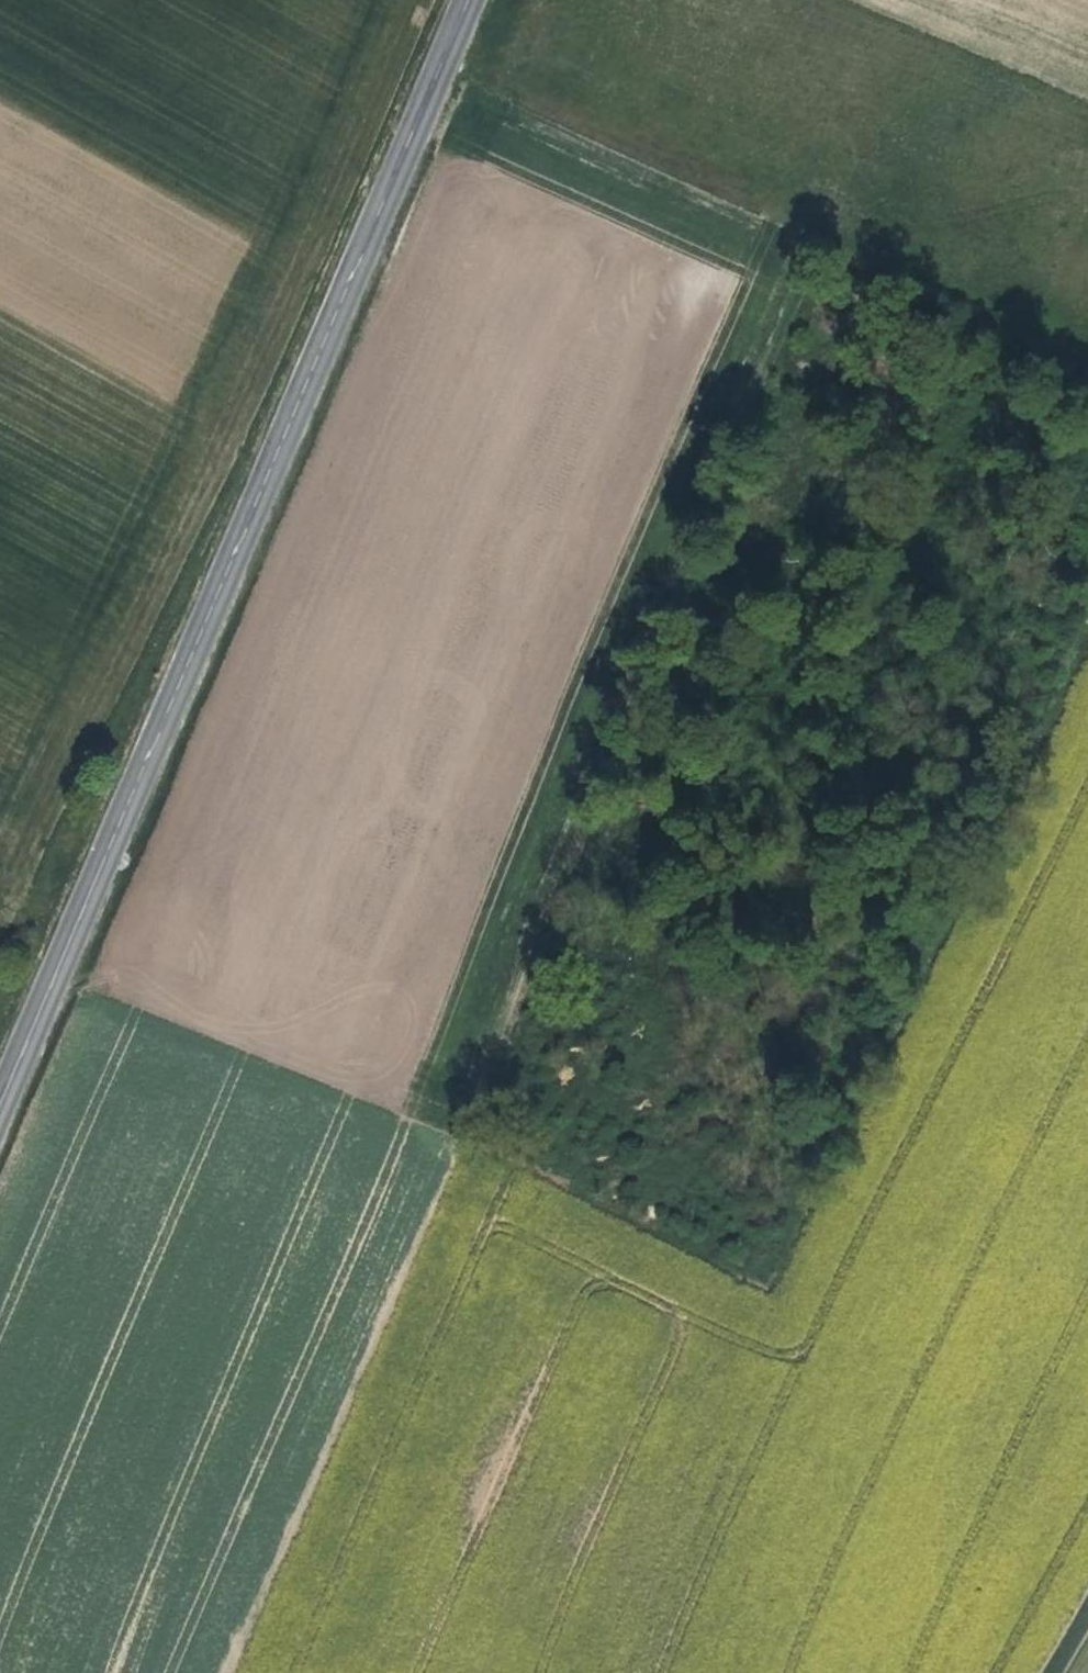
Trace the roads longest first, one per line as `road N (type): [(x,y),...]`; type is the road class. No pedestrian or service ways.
road 1 (tertiary): [(471,0),(0,1130)]

